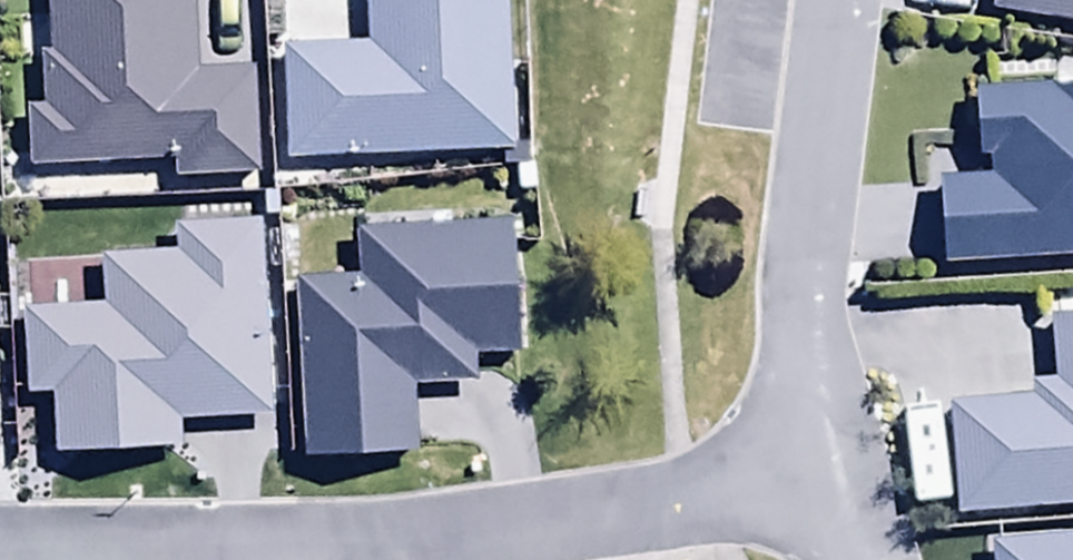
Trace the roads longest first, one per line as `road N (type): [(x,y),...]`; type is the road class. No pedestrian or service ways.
road 1 (residential): [(829,463),(592,518),(216,559)]
road 2 (residential): [(835,0),(804,267),(829,463)]

